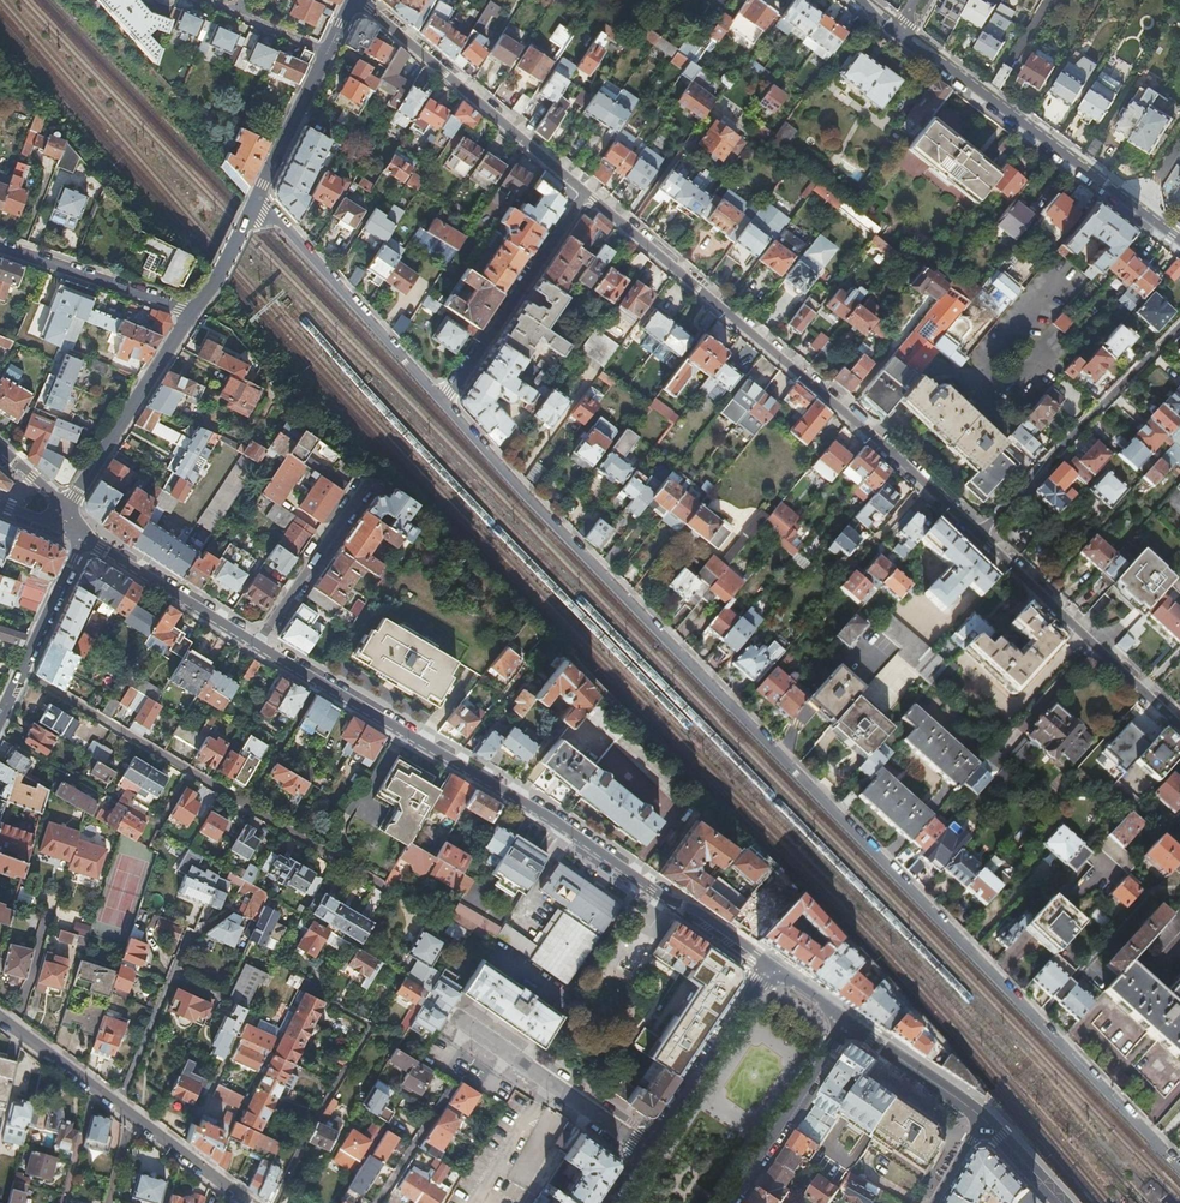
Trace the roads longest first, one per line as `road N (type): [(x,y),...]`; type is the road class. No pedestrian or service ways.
road 1 (residential): [(442,404),(1179,1172)]
road 2 (residential): [(770,968),(705,915),(545,814),(257,643)]
road 3 (residential): [(978,534),(587,193)]
road 4 (residential): [(901,28),(1179,239)]
road 5 (residential): [(587,193),(361,0)]
road 6 (residential): [(1179,324),(978,534)]
road 7 (residential): [(256,199),(442,404)]
road 8 (residential): [(1179,724),(978,534)]
road 9 (residential): [(442,404),(587,193)]
road 10 (residential): [(191,314),(74,496),(70,521)]
road 11 (residential): [(648,1151),(452,1014)]
road 12 (residential): [(257,643),(70,521)]
road 13 (residential): [(648,1151),(770,968)]
road 14 (residential): [(70,521),(75,558),(0,720)]
road 15 (residential): [(738,1202),(857,1029)]
road 16 (residential): [(191,314),(0,248)]
road 17 (residential): [(257,643),(368,476)]
road 18 (residential): [(189,928),(118,1102)]
road 19 (residential): [(118,1102),(249,1202)]
road 20 (residential): [(327,52),(256,199)]
road 21 (residential): [(857,1029),(984,1119)]
road 22 (residential): [(0,1015),(118,1102)]
road 23 (residential): [(256,199),(191,314)]

